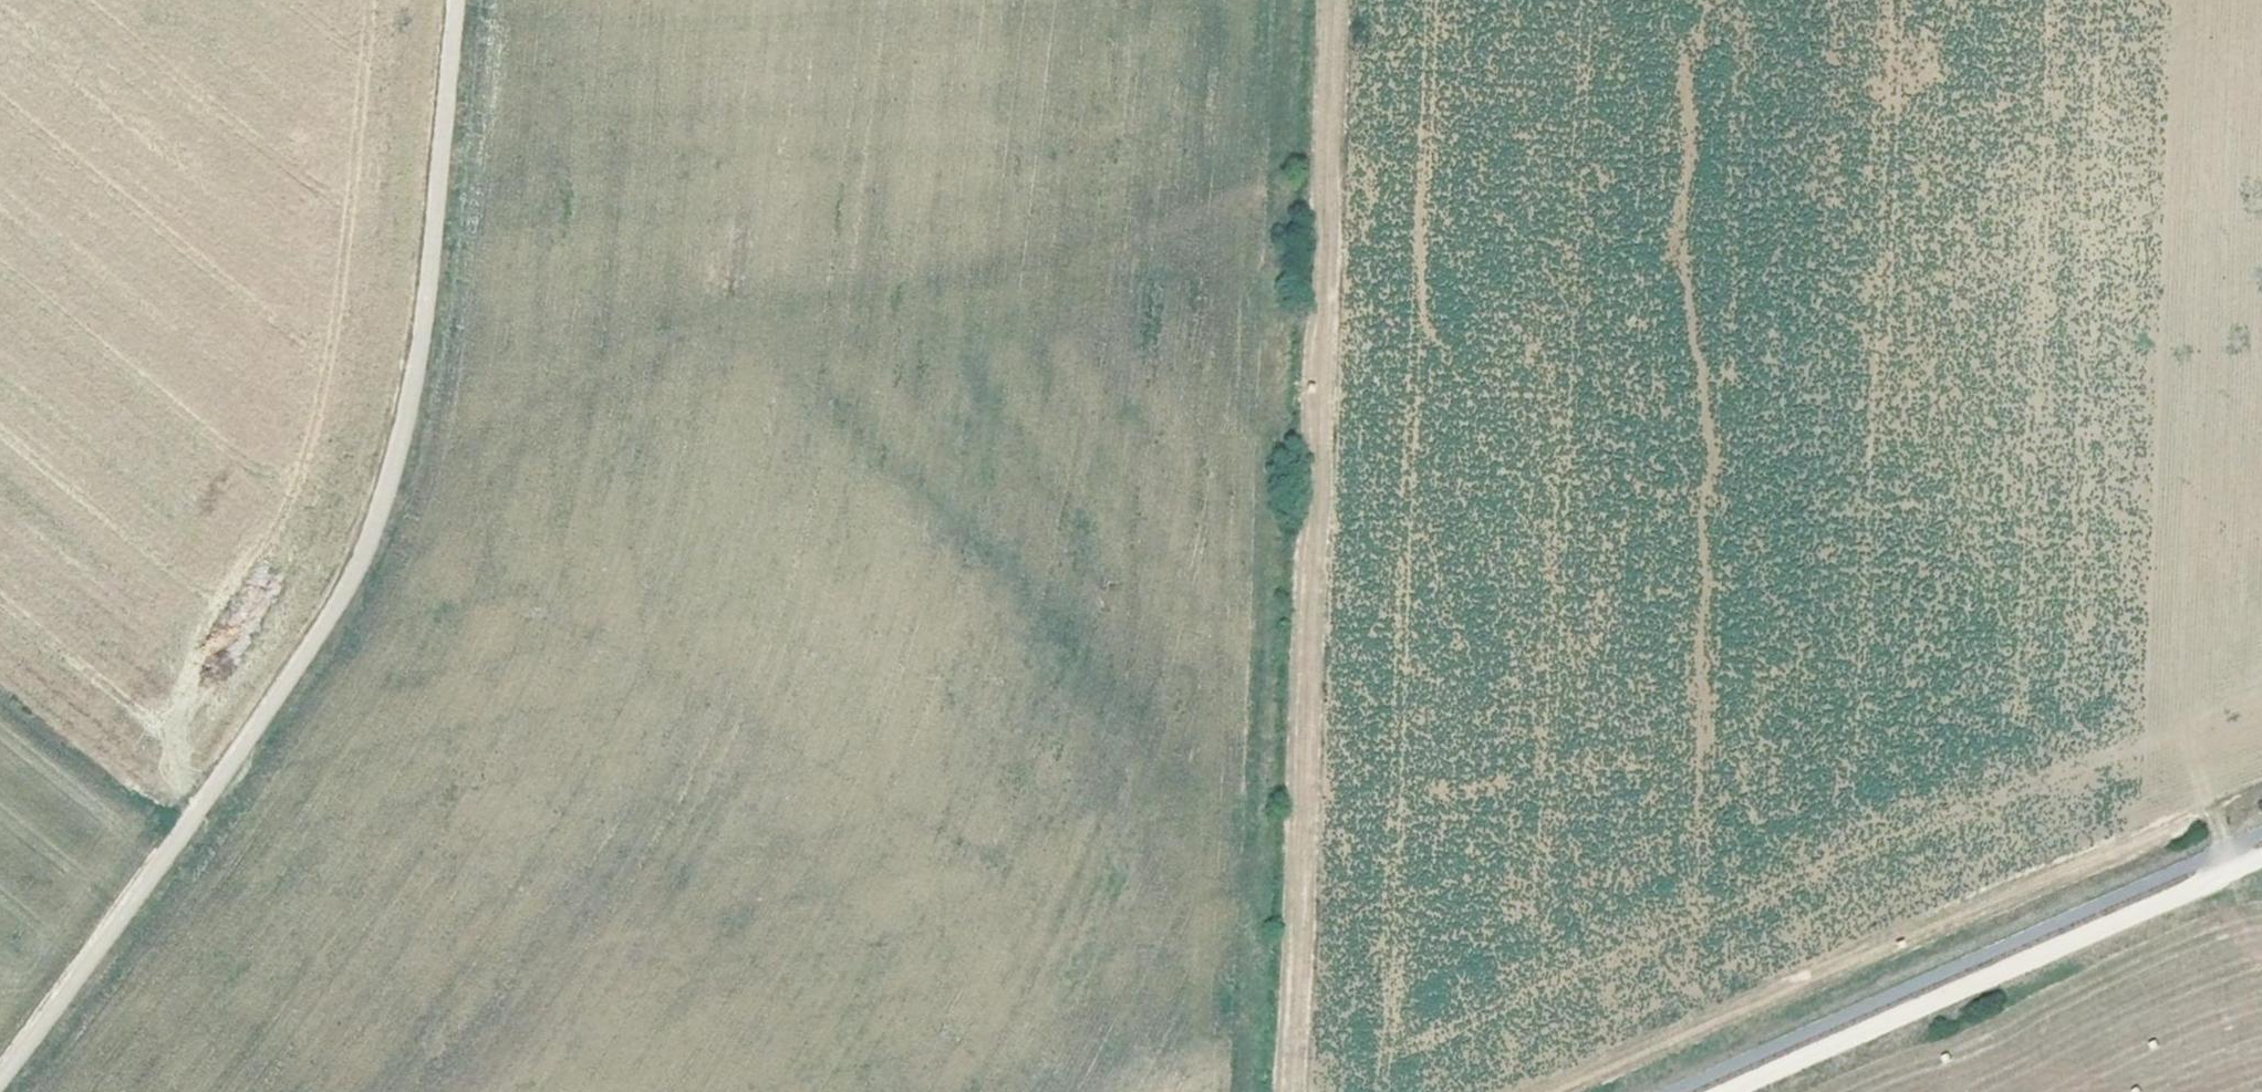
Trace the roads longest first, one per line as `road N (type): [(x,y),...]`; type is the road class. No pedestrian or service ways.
road 1 (track): [(0,1079),(181,835),(361,569),(422,353),(459,0)]
road 2 (track): [(2261,856),(1725,1091)]

